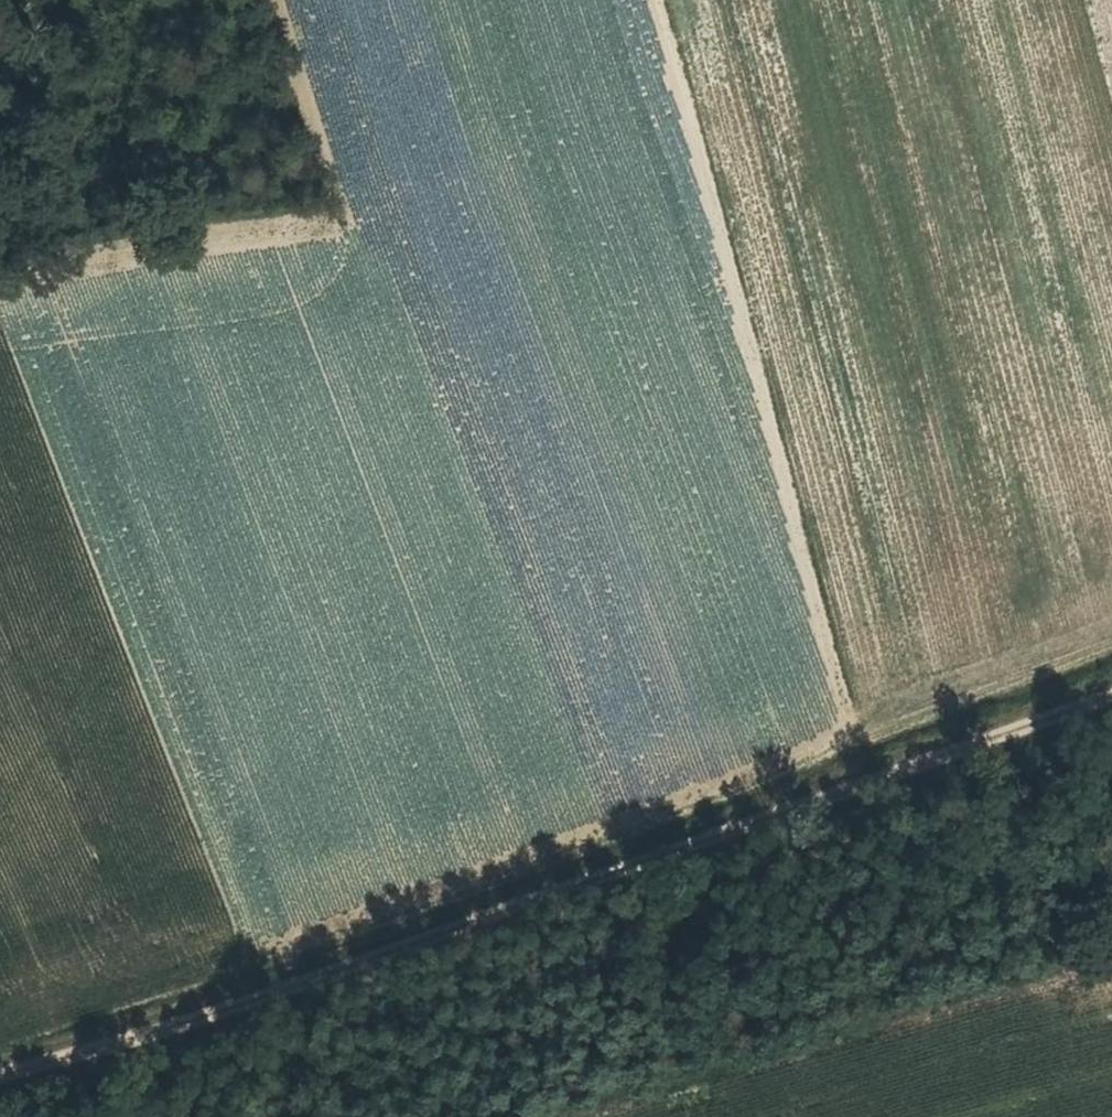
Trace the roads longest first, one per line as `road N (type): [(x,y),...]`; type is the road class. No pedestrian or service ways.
road 1 (track): [(1111,703),(194,1020),(0,1067)]

